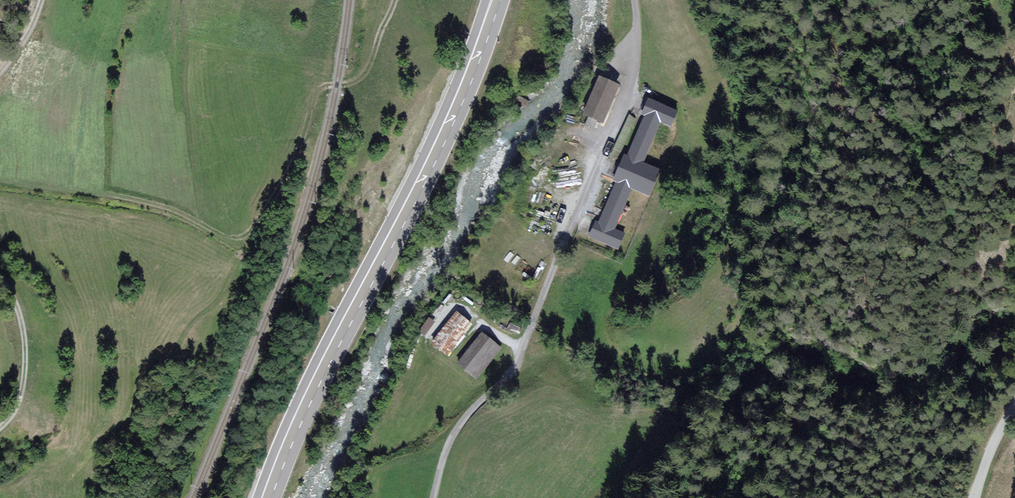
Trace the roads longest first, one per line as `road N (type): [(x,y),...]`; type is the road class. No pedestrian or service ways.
road 1 (track): [(395,0),(361,73),(318,94),(308,147),(247,254),(102,463)]
road 2 (primary): [(265,497),(449,122),(495,0)]
road 3 (unclassified): [(432,497),(463,420),(515,368),(630,90),(633,0)]
road 4 (track): [(199,217),(181,0)]
road 5 (track): [(247,254),(199,217),(96,180)]
road 6 (track): [(0,283),(15,306),(23,357),(16,409),(0,427)]

